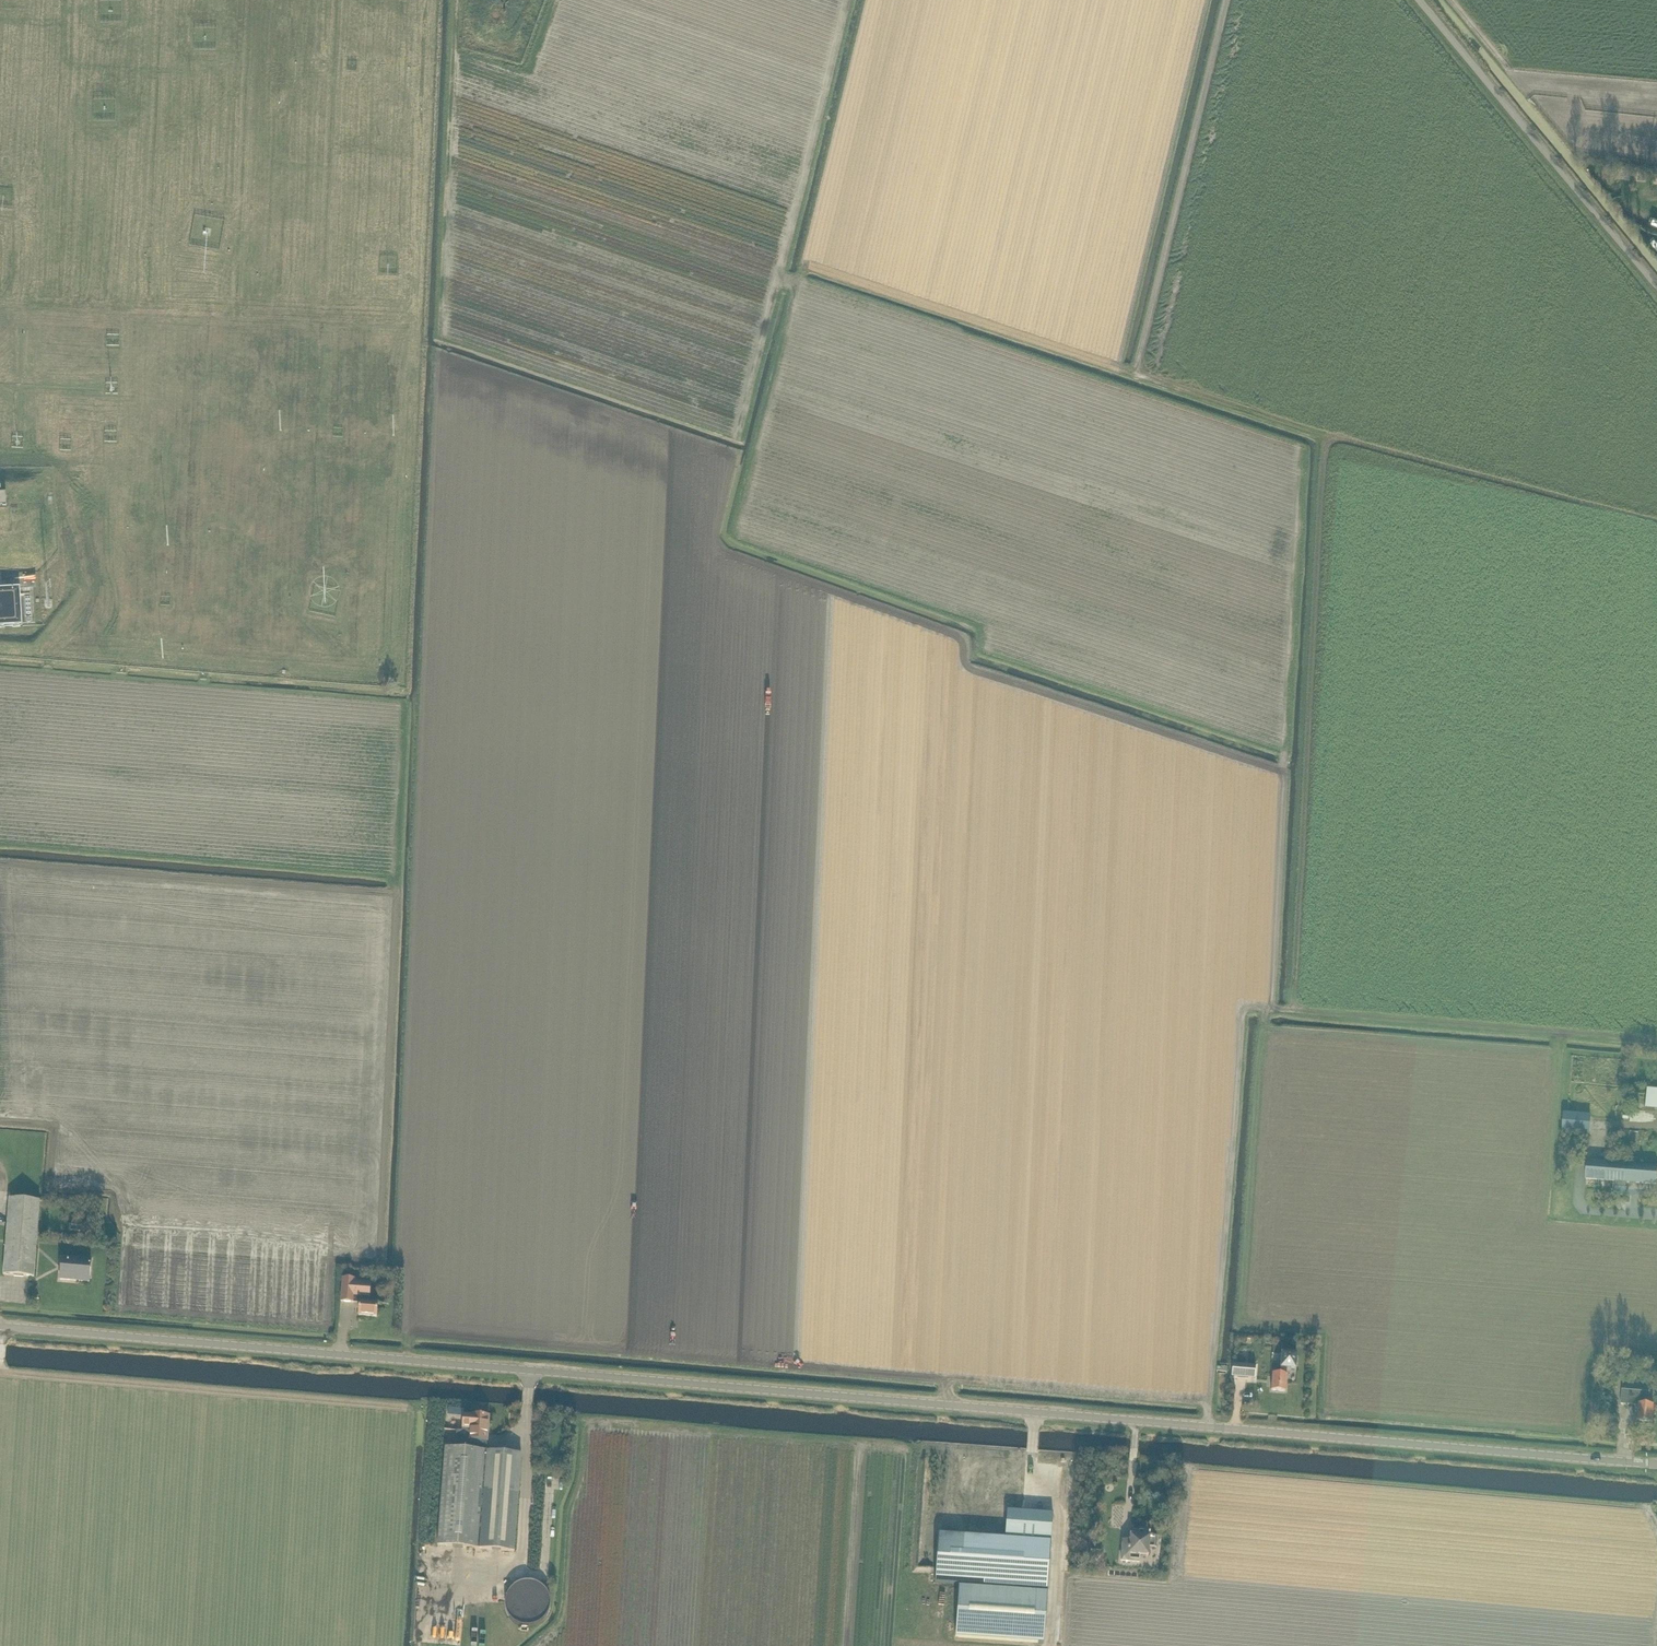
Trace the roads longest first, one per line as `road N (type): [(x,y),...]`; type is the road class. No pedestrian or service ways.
road 1 (unclassified): [(1656,1463),(0,1326)]

